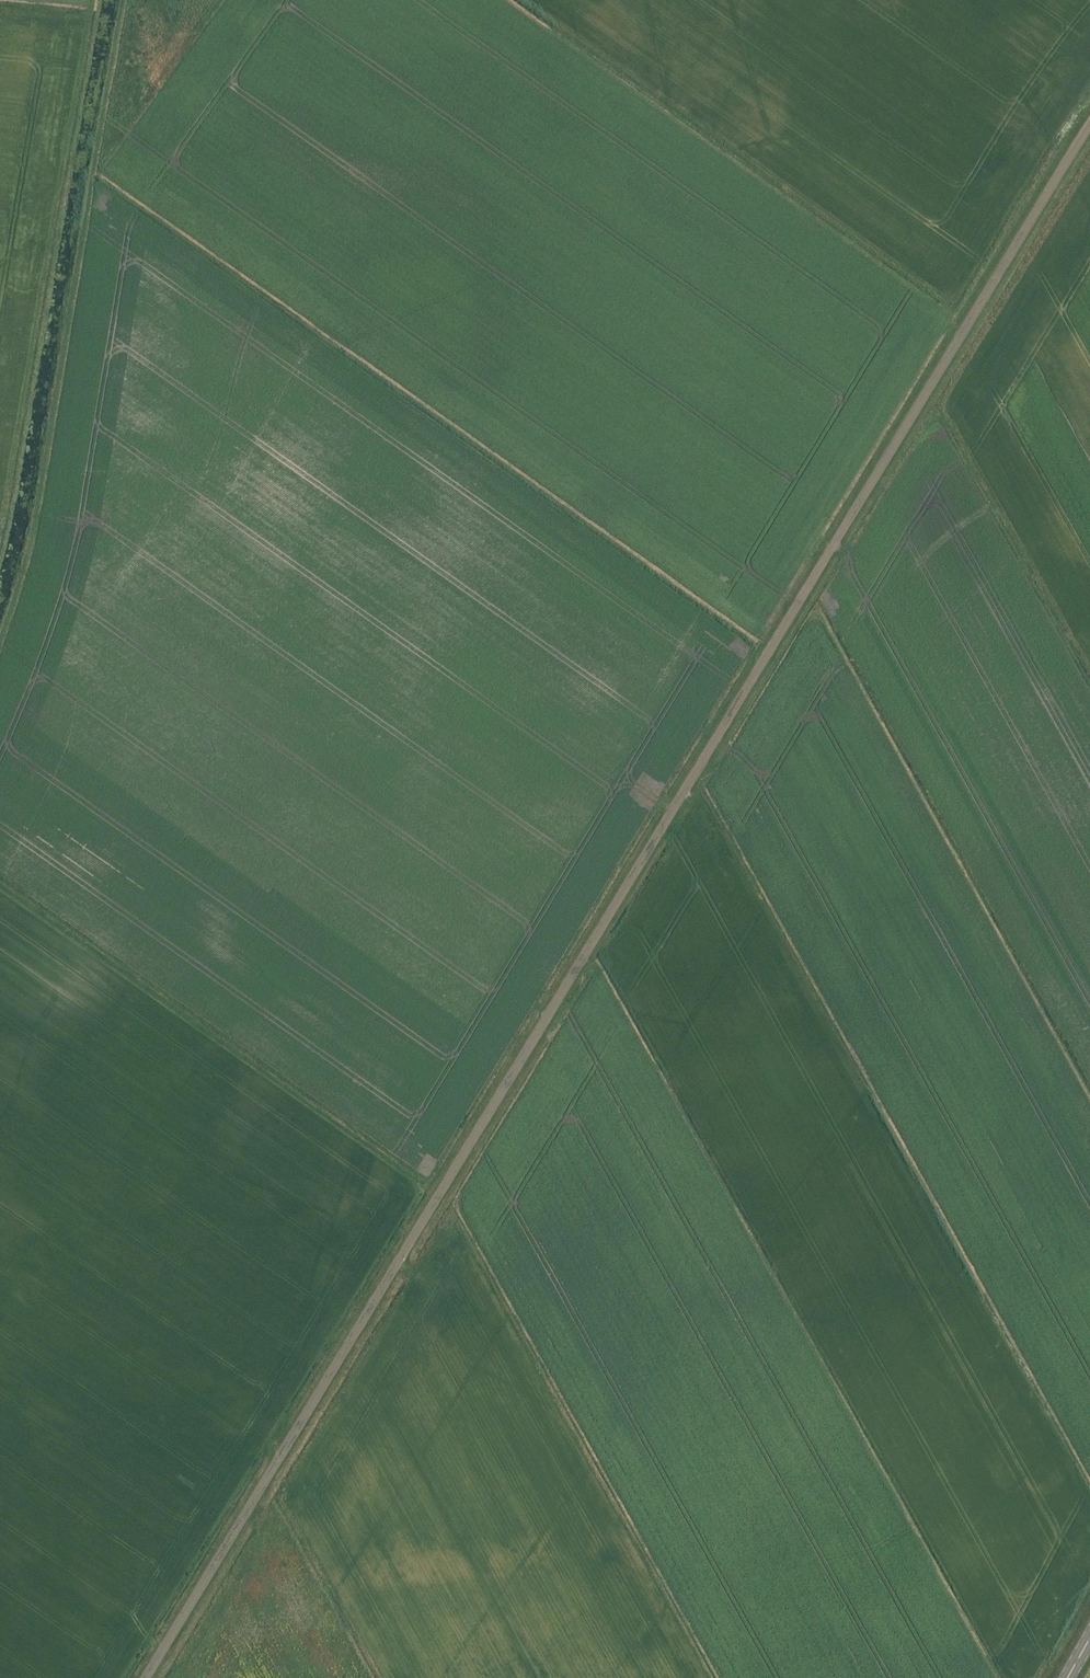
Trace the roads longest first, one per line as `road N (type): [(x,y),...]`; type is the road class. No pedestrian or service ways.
road 1 (unclassified): [(143,1677),(1089,122)]
road 2 (track): [(95,0),(0,544)]

